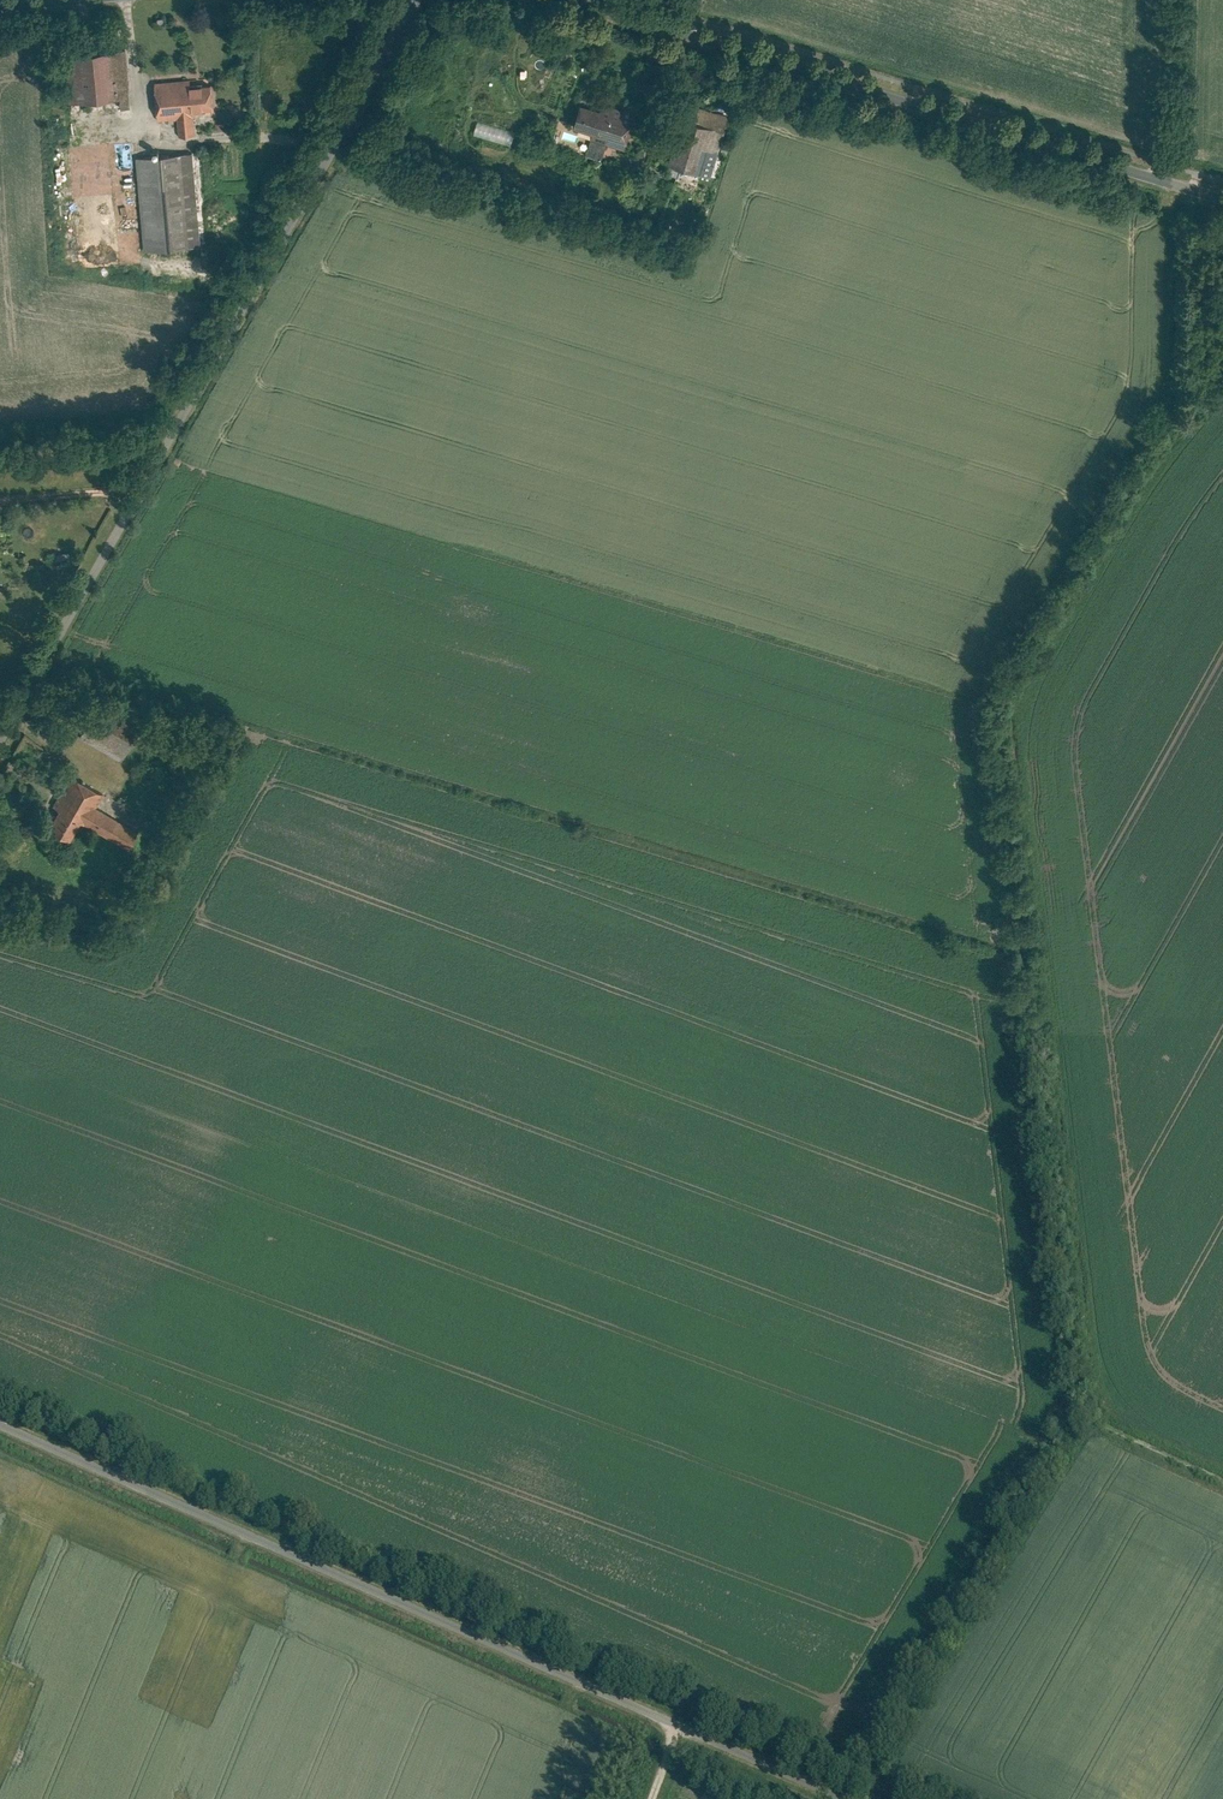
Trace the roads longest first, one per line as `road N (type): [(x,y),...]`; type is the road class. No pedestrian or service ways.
road 1 (unclassified): [(848,1798),(0,1423)]
road 2 (tertiary): [(1222,202),(561,0)]

